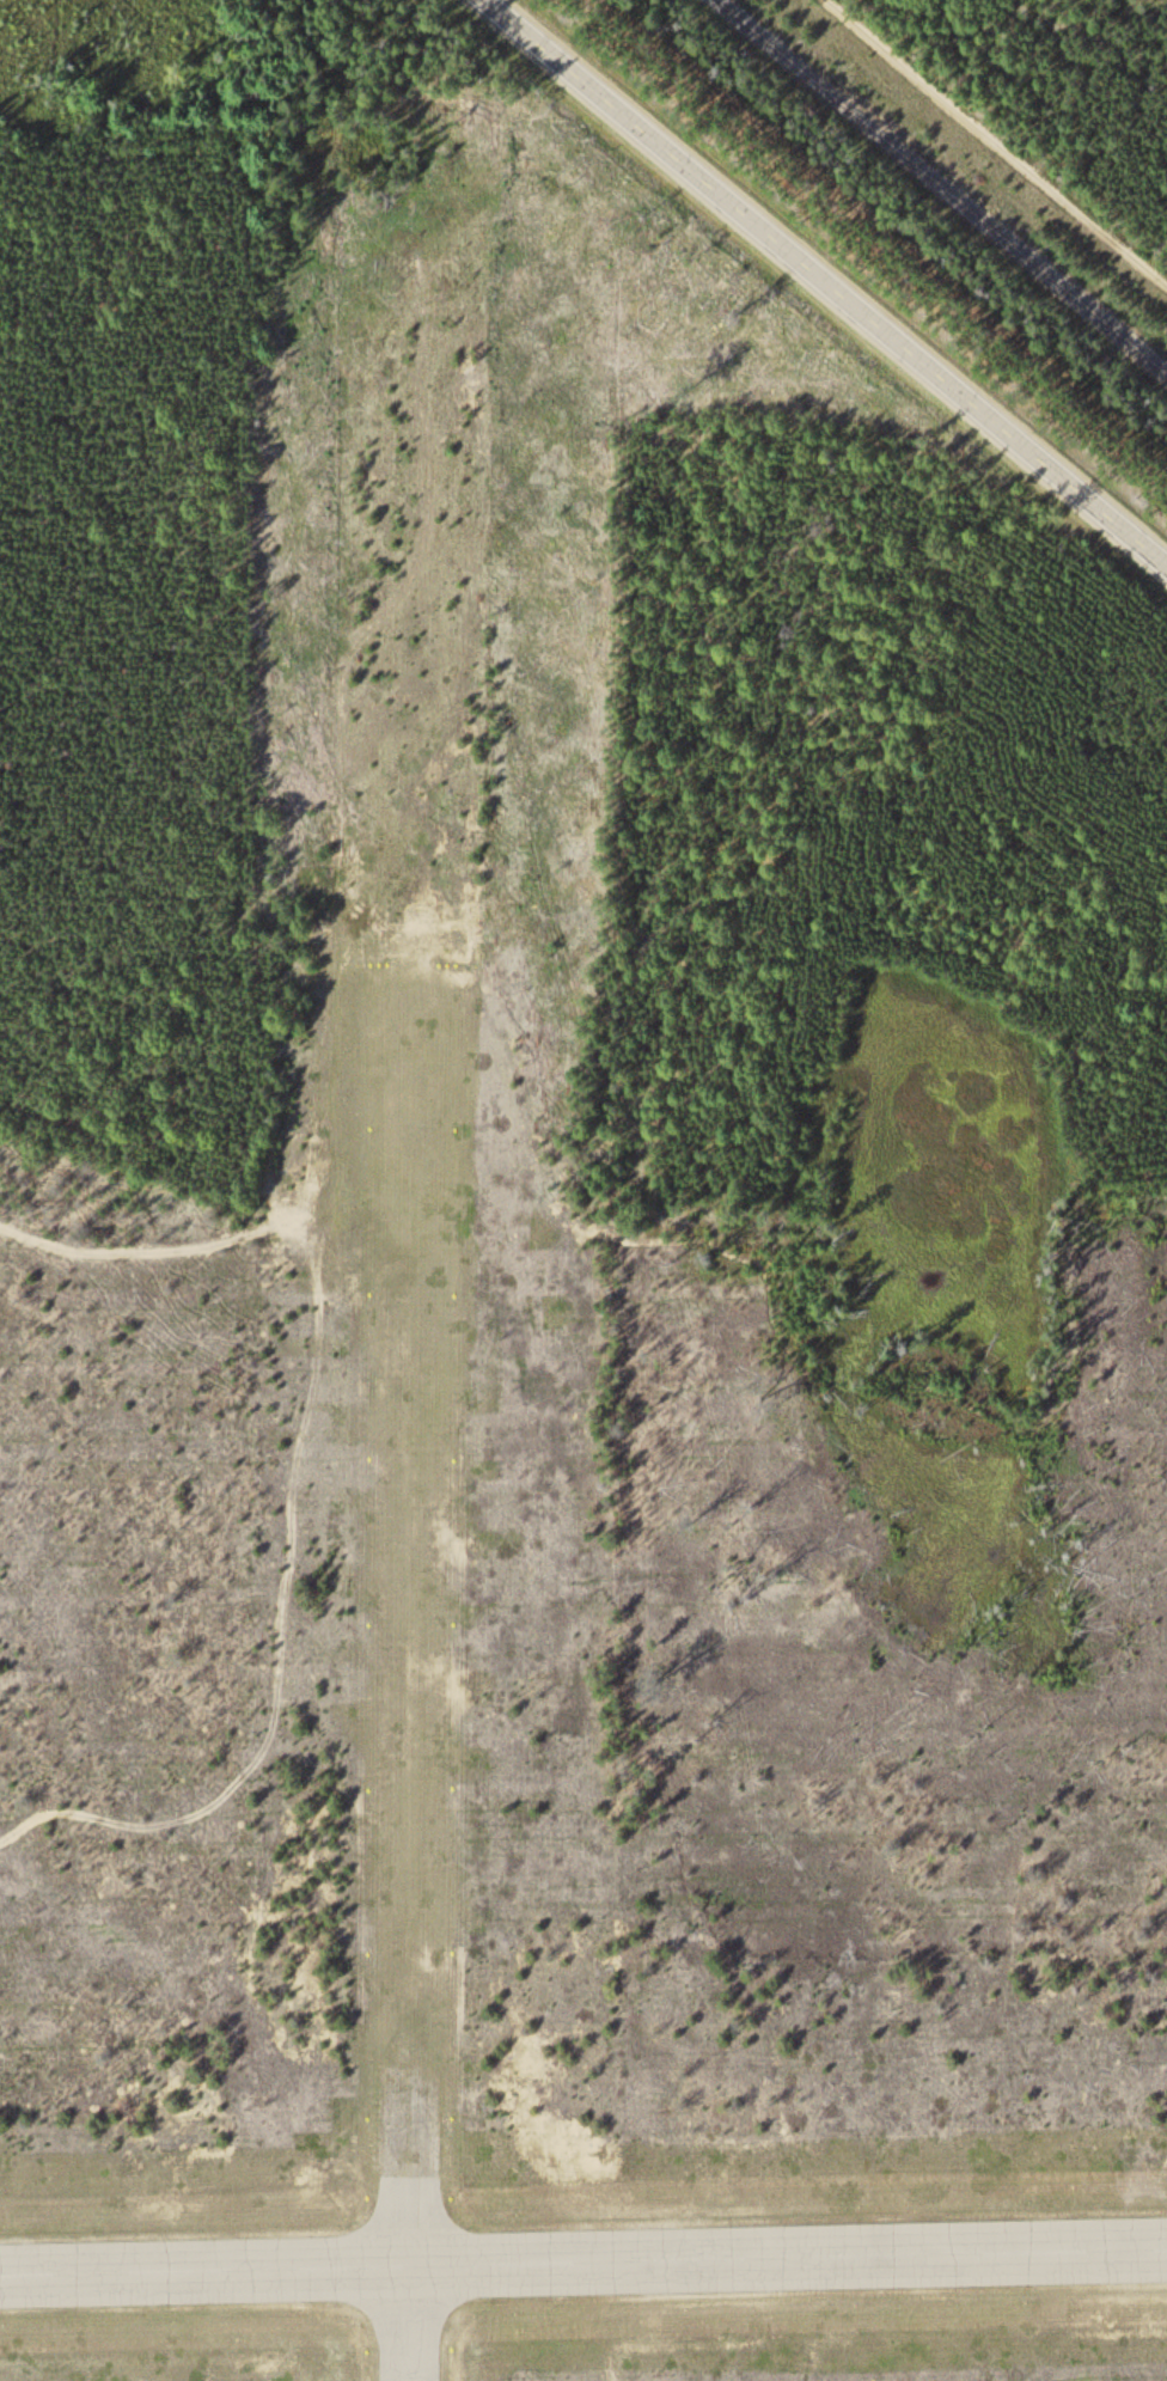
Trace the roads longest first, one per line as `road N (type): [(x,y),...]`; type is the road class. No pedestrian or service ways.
road 1 (track): [(0,1215),(72,1266),(326,1234),(244,1782),(176,1829),(55,1797),(0,1823)]
road 2 (tertiary): [(1166,557),(501,0)]
road 3 (track): [(1166,1201),(1089,1198),(1043,1433),(798,1381),(743,1256)]
road 4 (track): [(1166,272),(847,0)]

